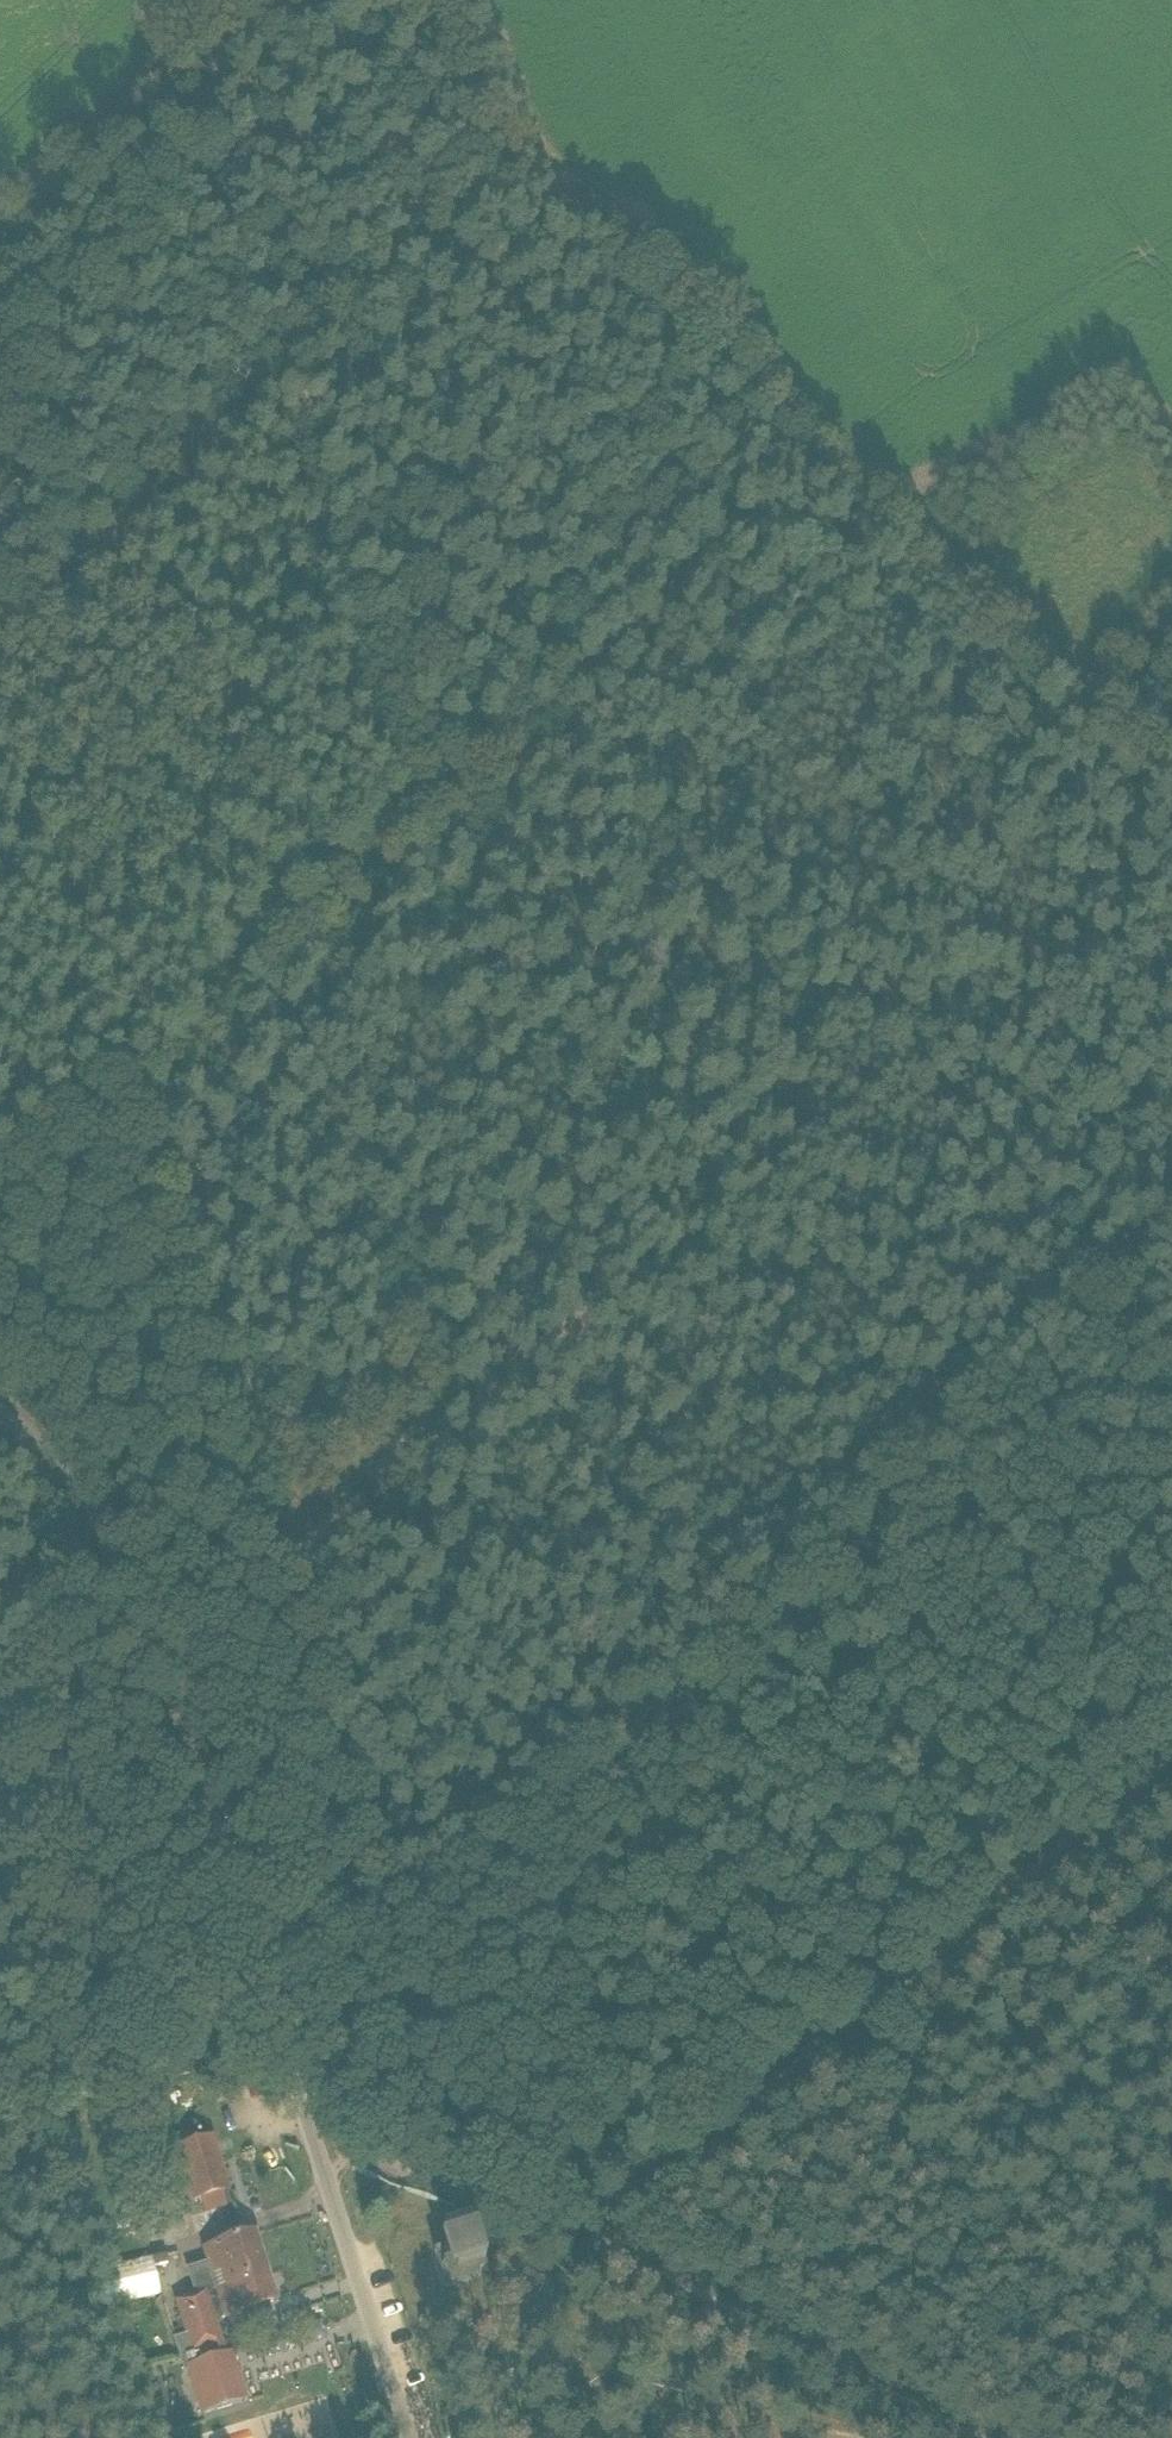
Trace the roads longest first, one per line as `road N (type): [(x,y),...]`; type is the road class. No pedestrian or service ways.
road 1 (track): [(0,640),(470,206),(514,182),(555,183),(655,260),(941,552)]
road 2 (unclassified): [(410,2437),(169,1676),(93,1524),(49,1458),(0,1417)]
road 3 (track): [(623,2213),(1110,1808)]
road 4 (track): [(584,2237),(957,2437)]
road 5 (track): [(315,2145),(584,2237)]
road 6 (track): [(941,552),(1099,715)]

